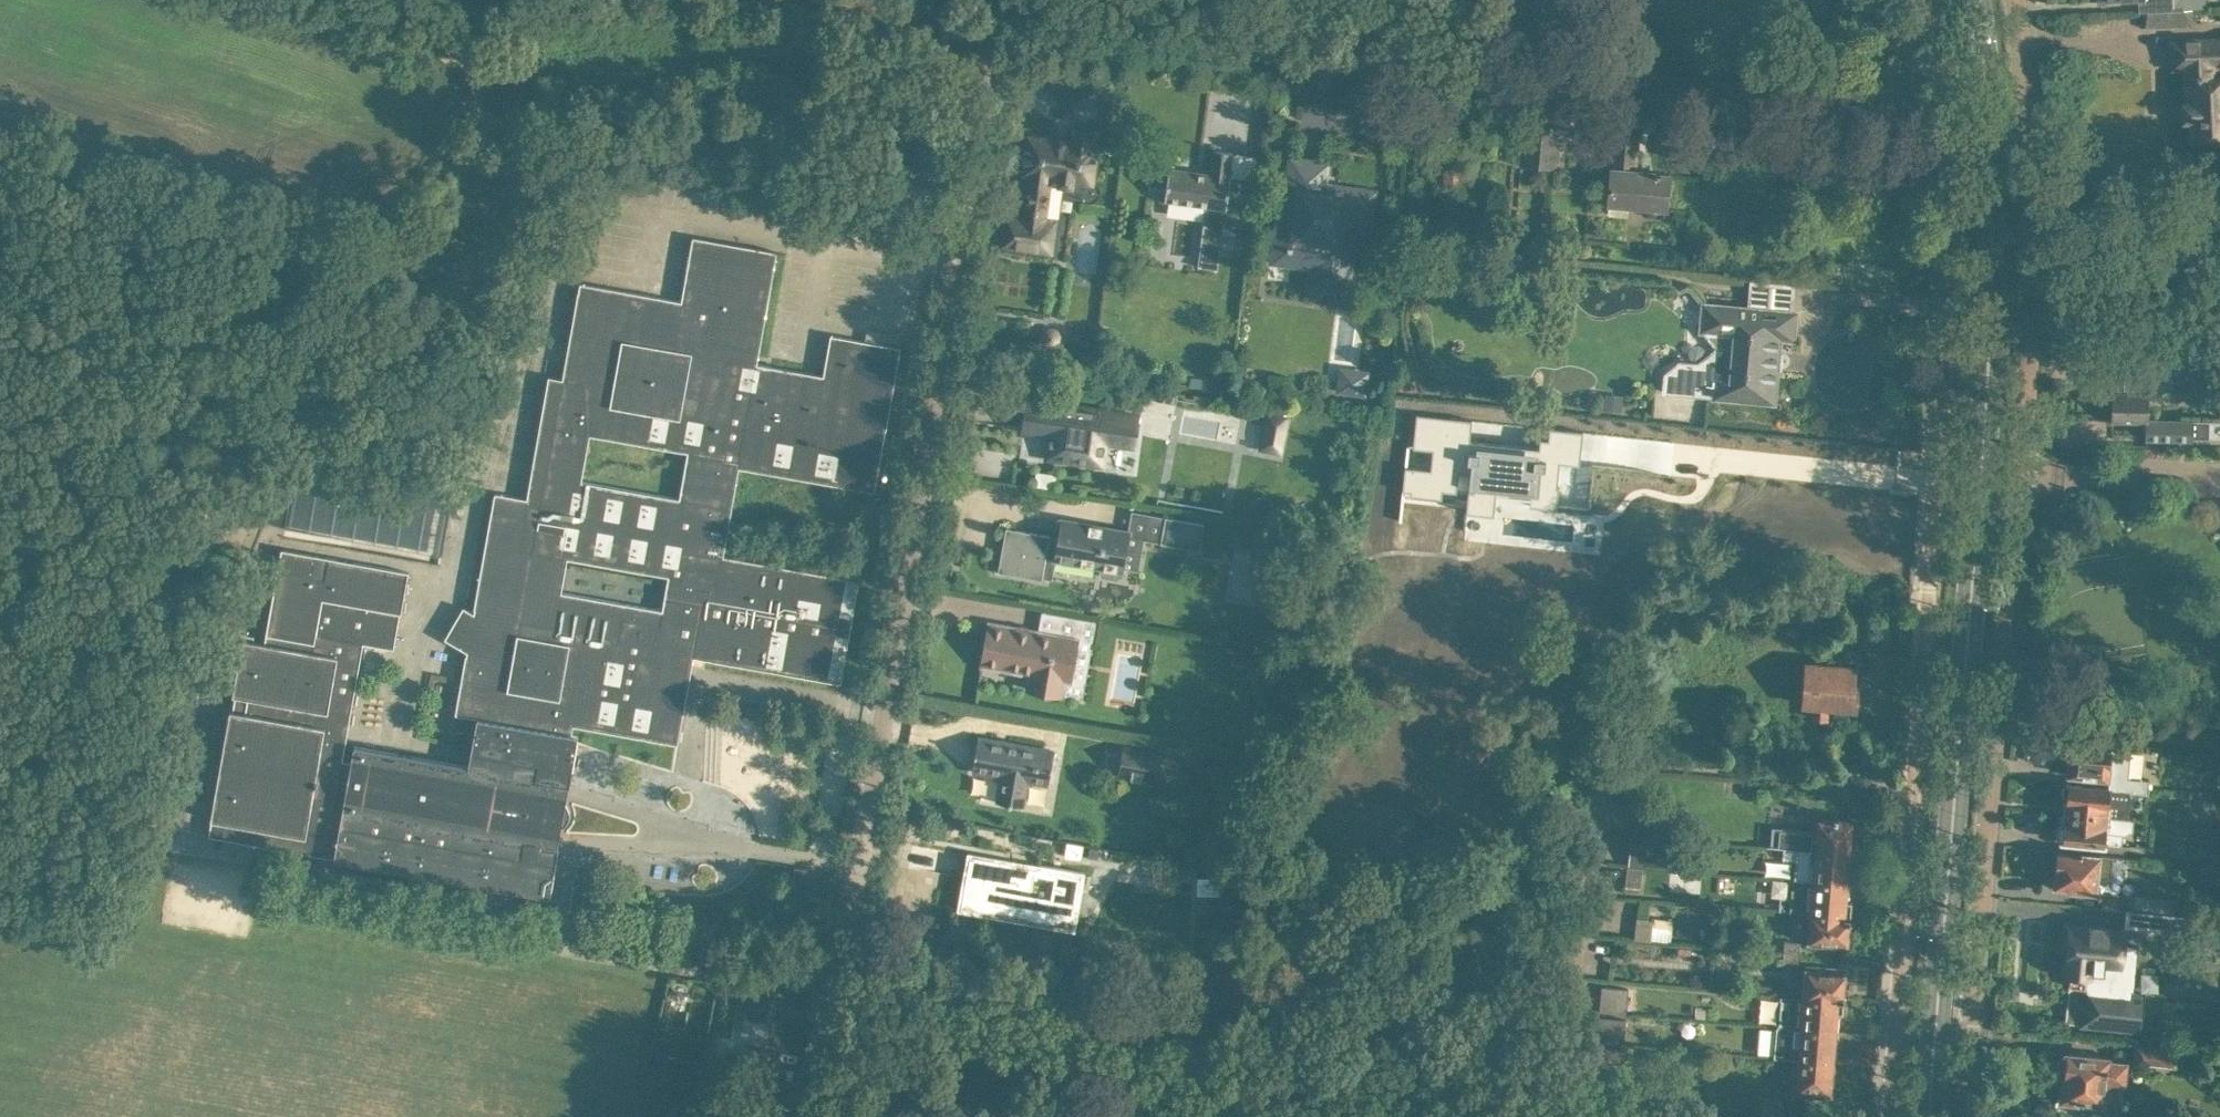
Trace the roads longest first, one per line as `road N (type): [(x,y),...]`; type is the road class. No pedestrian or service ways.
road 1 (tertiary): [(1929,1116),(1990,335),(1991,155),(1976,0)]
road 2 (unclassified): [(1967,1116),(2033,334),(2019,0)]
road 3 (unclassified): [(1941,105),(1947,313),(1890,1116)]
road 4 (residential): [(1941,105),(1482,72),(996,23)]
road 5 (unclassified): [(798,1116),(852,896),(962,256)]
road 6 (track): [(491,73),(272,0)]

